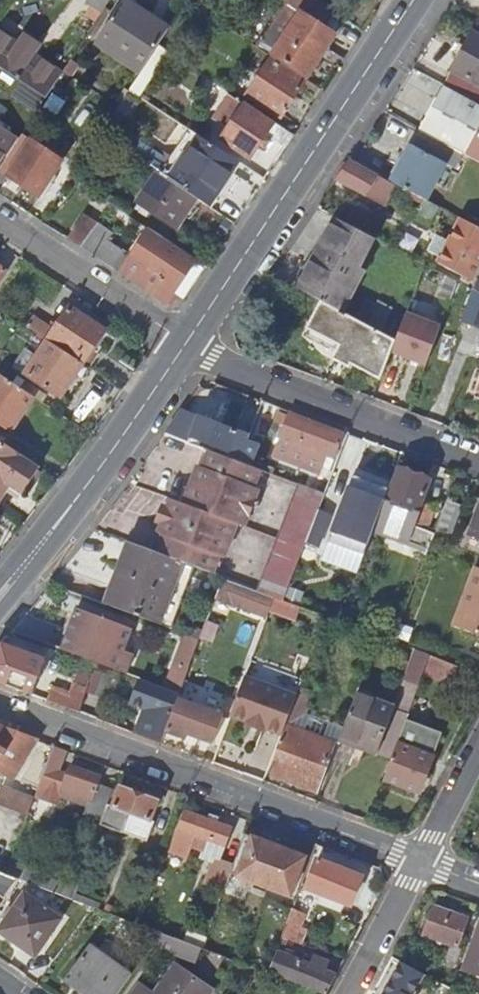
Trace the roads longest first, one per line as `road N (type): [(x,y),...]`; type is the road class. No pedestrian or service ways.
road 1 (residential): [(0,701),(420,860)]
road 2 (secondary): [(188,344),(415,0)]
road 3 (secondary): [(0,596),(188,344)]
road 4 (residential): [(188,344),(478,459)]
road 5 (unclassified): [(0,218),(188,344)]
road 6 (residential): [(349,993),(420,860)]
road 7 (residential): [(420,860),(478,747)]

